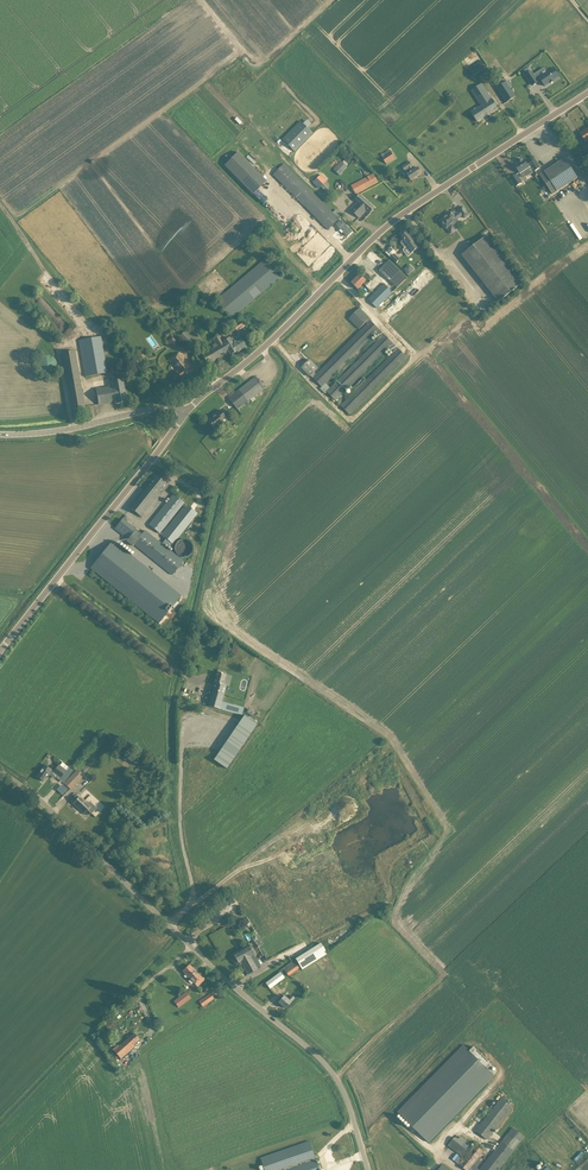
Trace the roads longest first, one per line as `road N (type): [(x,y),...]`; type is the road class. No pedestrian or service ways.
road 1 (unclassified): [(368,1169),(331,1071),(0,771)]
road 2 (unclassified): [(185,414),(395,220),(587,93)]
road 3 (unclassified): [(0,651),(185,414)]
road 4 (track): [(0,206),(91,327),(59,349),(72,429)]
road 5 (unclassified): [(185,414),(171,405),(0,436)]

